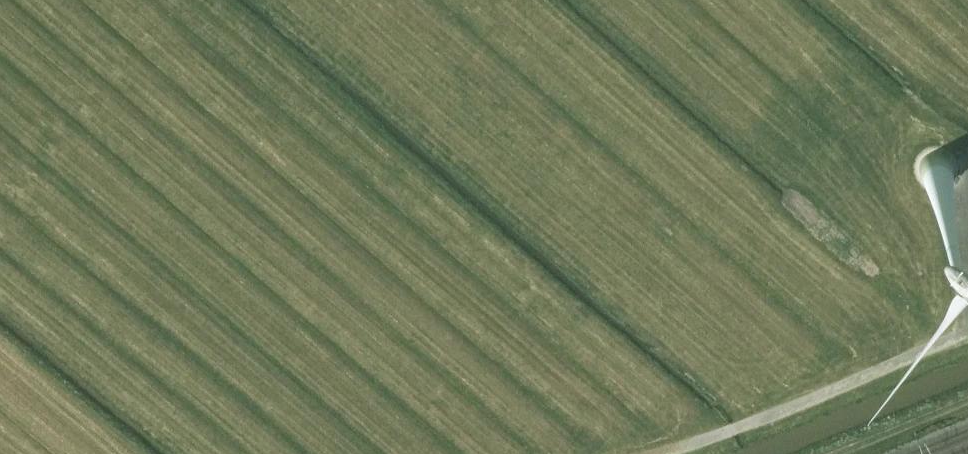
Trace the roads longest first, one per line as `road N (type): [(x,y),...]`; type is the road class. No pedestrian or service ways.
road 1 (track): [(827,453),(967,398)]

